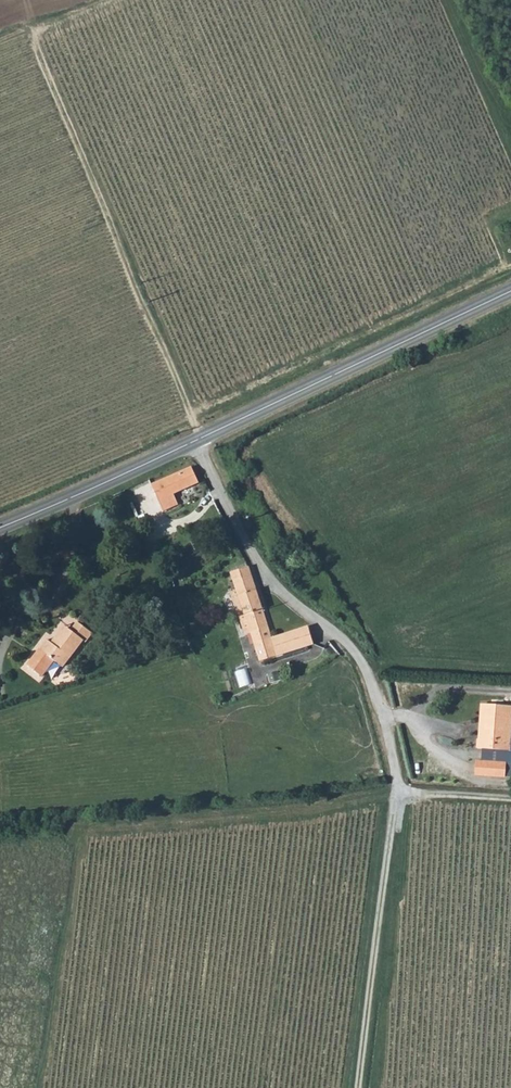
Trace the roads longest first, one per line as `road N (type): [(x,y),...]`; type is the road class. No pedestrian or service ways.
road 1 (track): [(33,31),(200,441)]
road 2 (unclassified): [(200,441),(258,563),(371,675),(398,791)]
road 3 (track): [(510,797),(398,791),(361,1087)]
road 4 (tertiary): [(510,292),(200,441)]
road 5 (tertiary): [(200,441),(0,525)]

